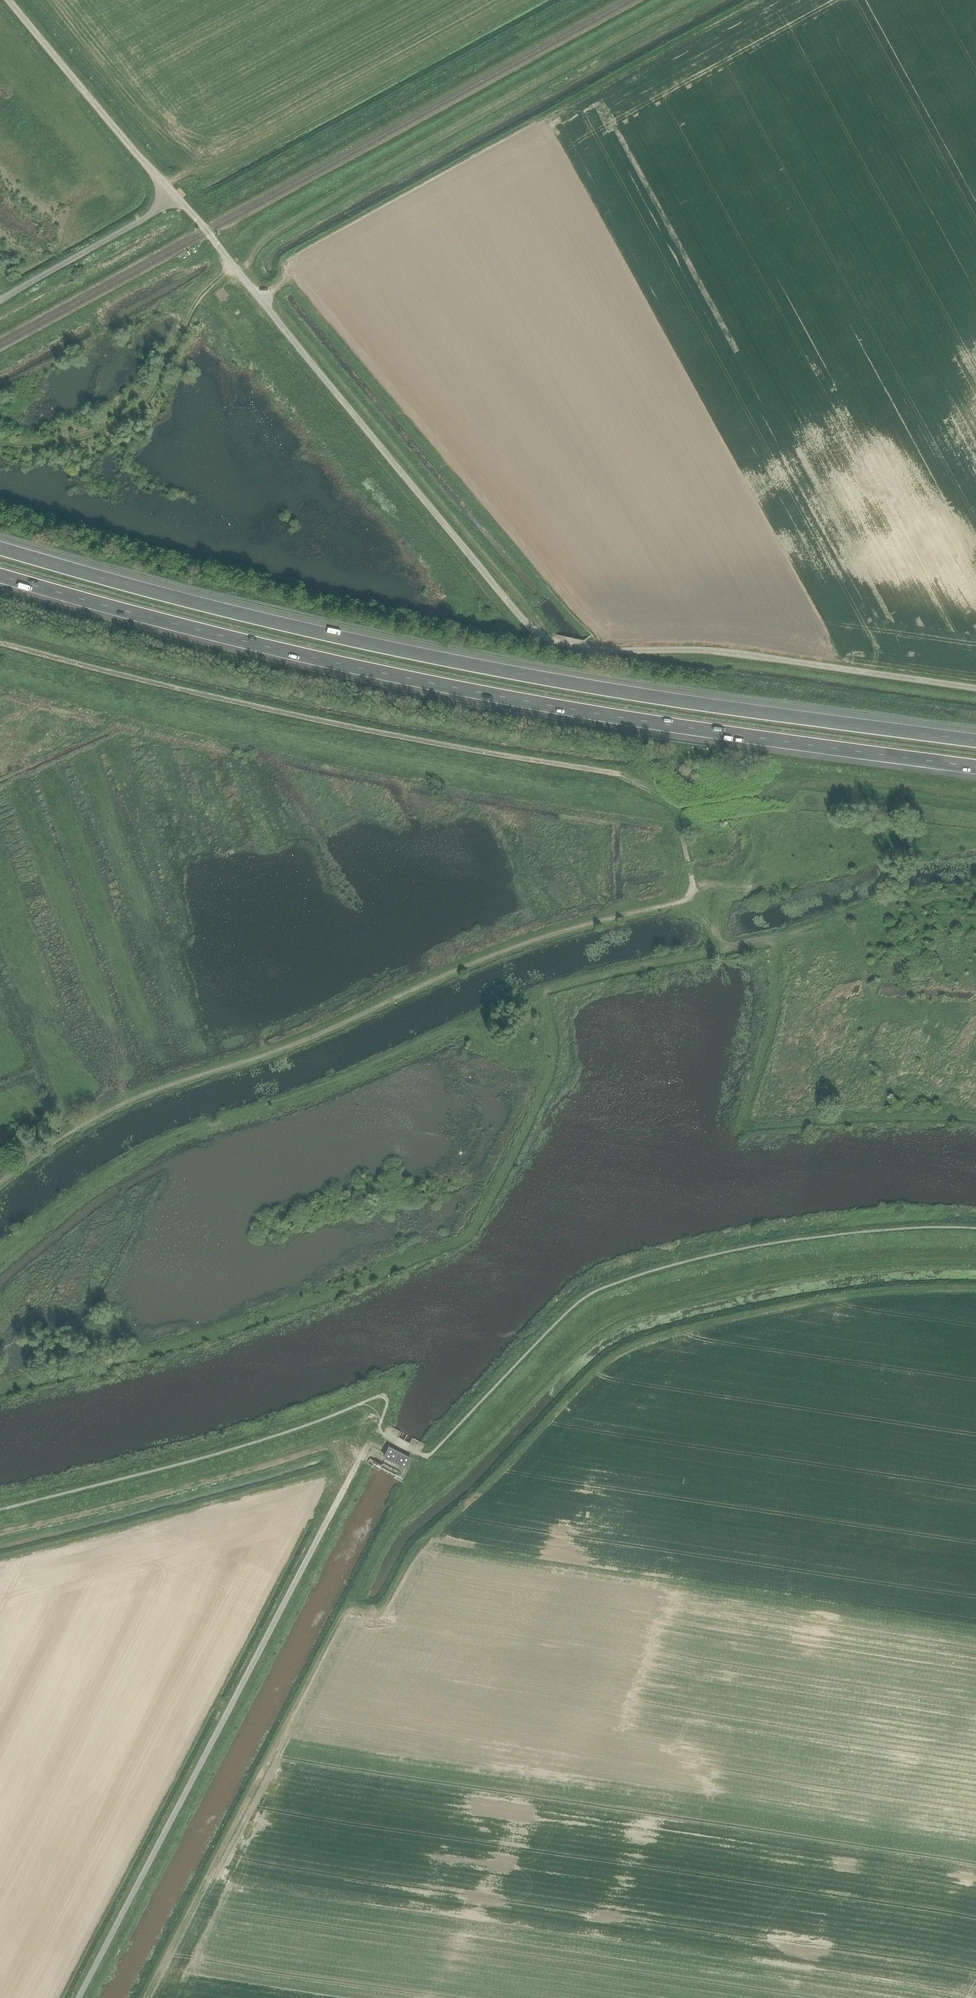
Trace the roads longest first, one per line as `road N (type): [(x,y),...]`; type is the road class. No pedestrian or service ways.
road 1 (motorway): [(0,574),(226,640),(529,705),(975,768)]
road 2 (motorway): [(975,739),(573,686),(248,615),(0,546)]
road 3 (unclassified): [(234,267),(525,622),(553,642),(711,651),(975,689)]
road 4 (track): [(689,864),(693,890),(680,903),(516,947),(305,1041),(141,1097),(57,1141),(0,1183)]
road 5 (track): [(689,864),(678,810),(618,774),(408,740),(0,644)]
road 6 (unclassified): [(79,1997),(342,1492)]
road 7 (track): [(0,443),(55,444),(124,419),(154,389),(197,300),(234,267)]
road 8 (unclassified): [(177,198),(9,0)]
road 9 (unclassified): [(177,198),(0,301)]

